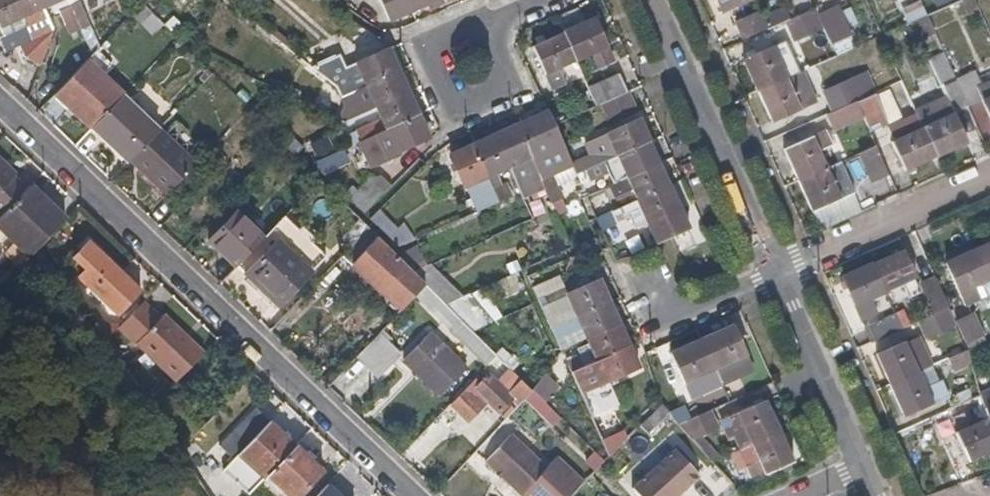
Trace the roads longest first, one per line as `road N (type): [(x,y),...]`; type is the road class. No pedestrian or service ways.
road 1 (residential): [(0,101),(421,495)]
road 2 (residential): [(771,274),(650,0)]
road 3 (residential): [(771,274),(989,173)]
road 4 (residential): [(865,473),(771,274)]
road 5 (residential): [(489,24),(424,49),(452,114),(515,88)]

